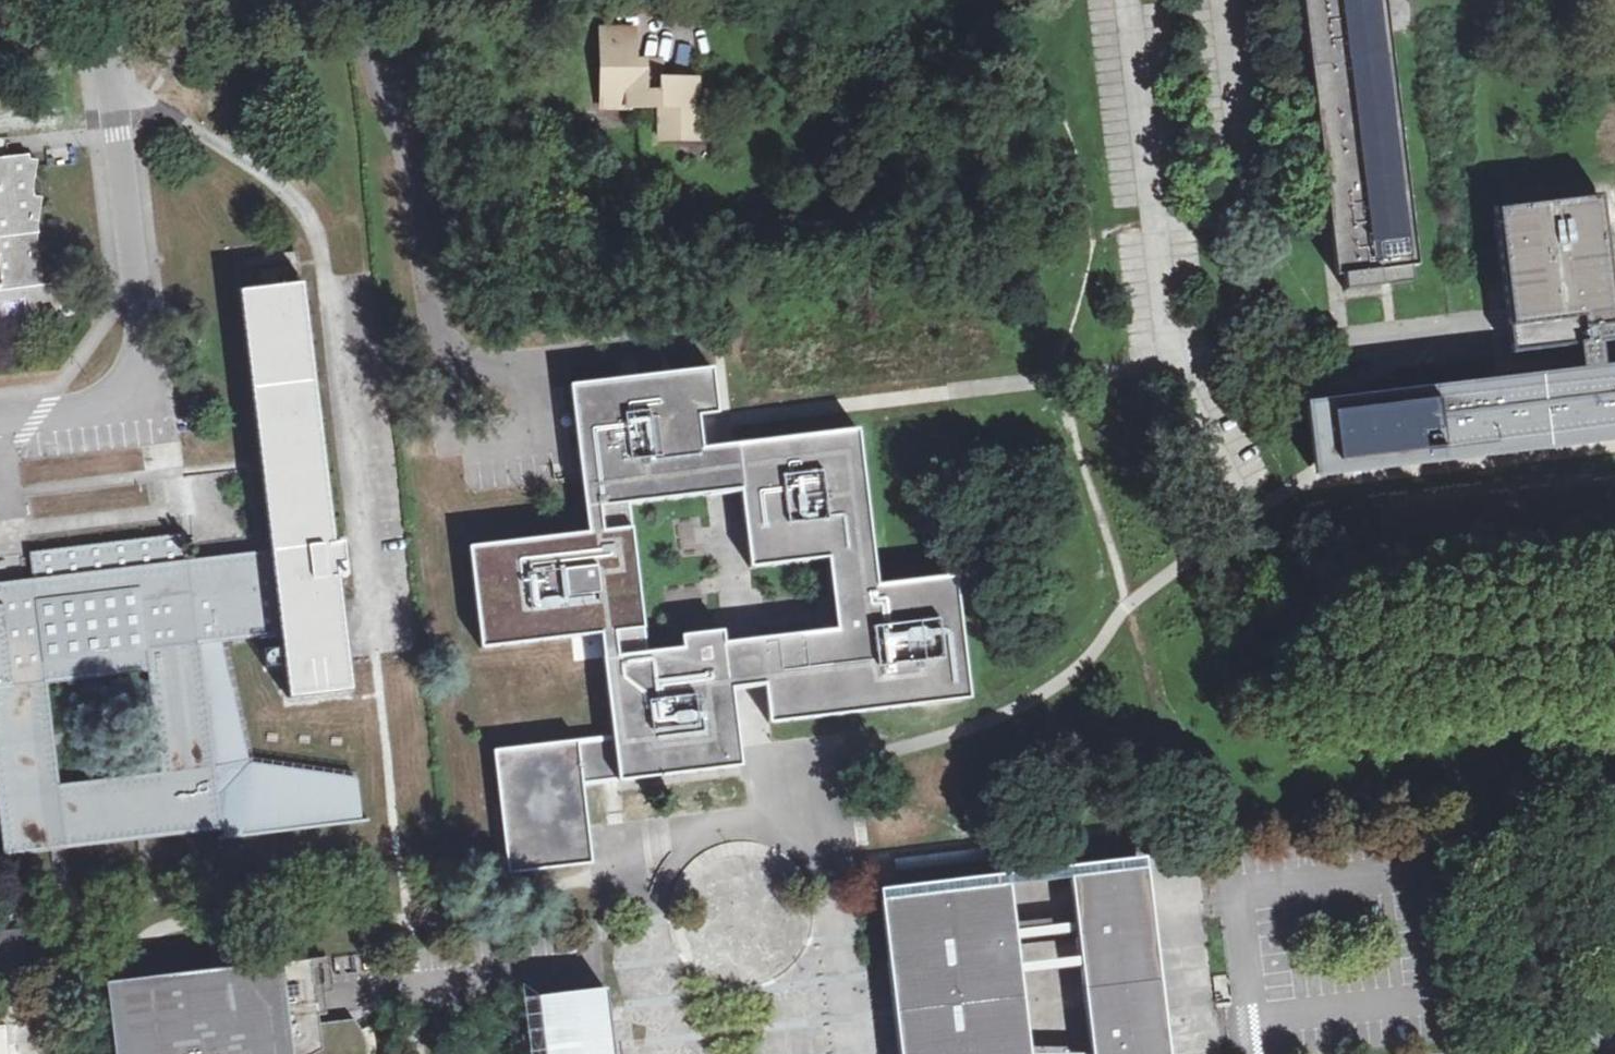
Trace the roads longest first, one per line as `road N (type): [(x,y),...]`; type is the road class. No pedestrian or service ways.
road 1 (unclassified): [(103,0),(146,400),(0,417)]

